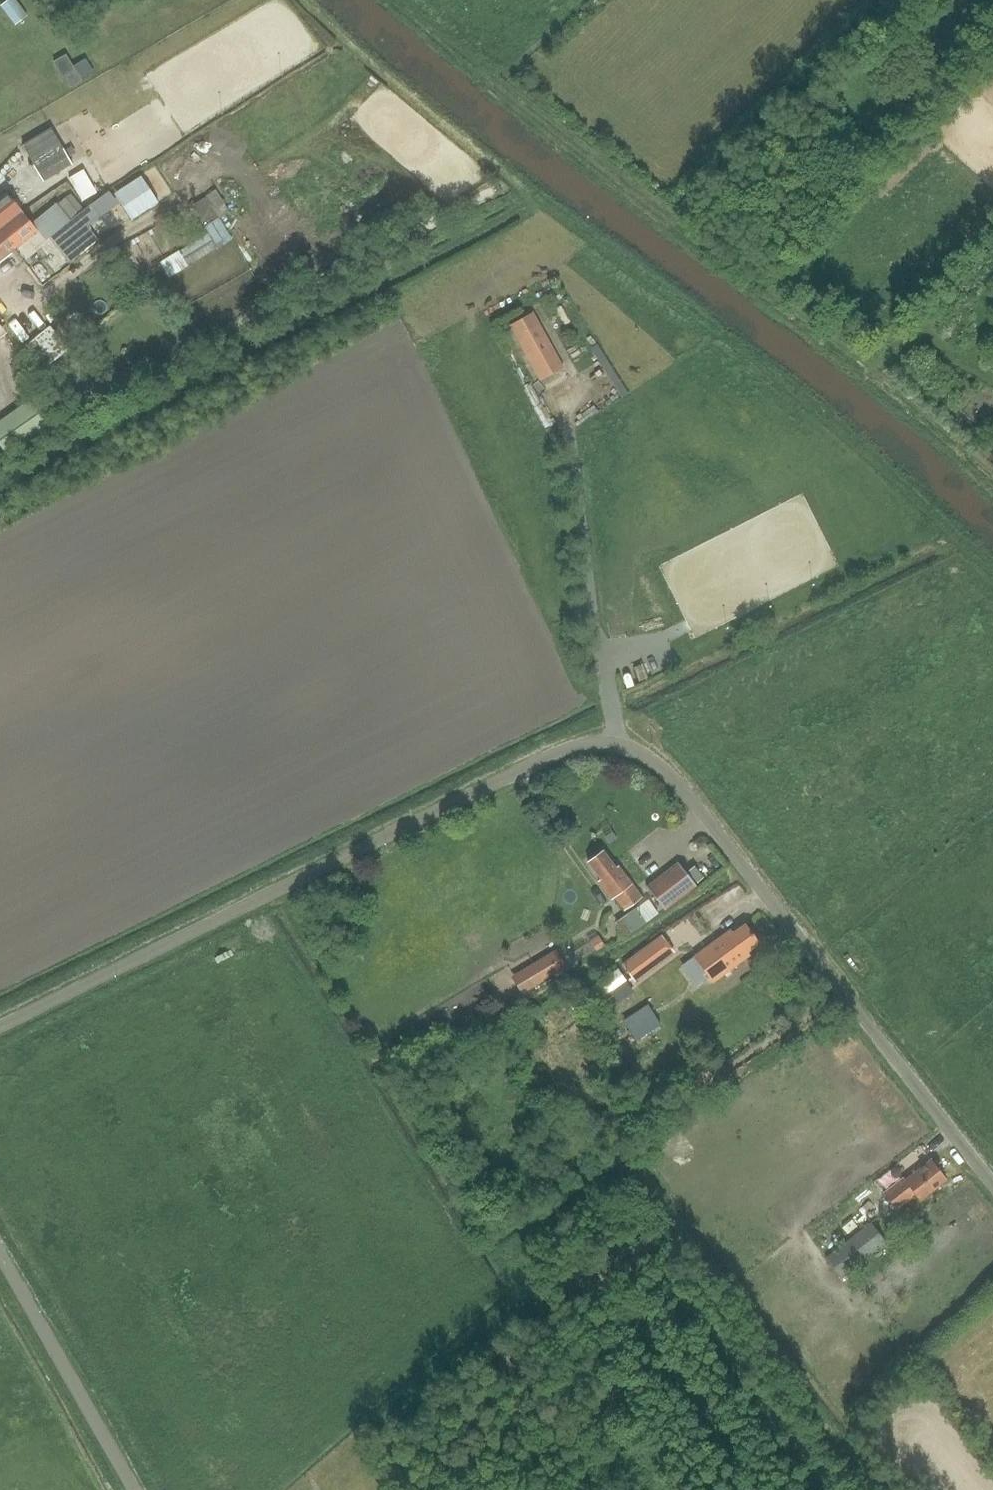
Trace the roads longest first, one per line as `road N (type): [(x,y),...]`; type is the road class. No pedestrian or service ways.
road 1 (unclassified): [(0,1026),(551,754),(605,739)]
road 2 (unclassified): [(992,1188),(683,793),(652,758),(605,739)]
road 3 (track): [(569,368),(575,383),(570,440),(599,665),(618,717),(615,741)]
road 4 (unclassified): [(135,1489),(0,1255)]

